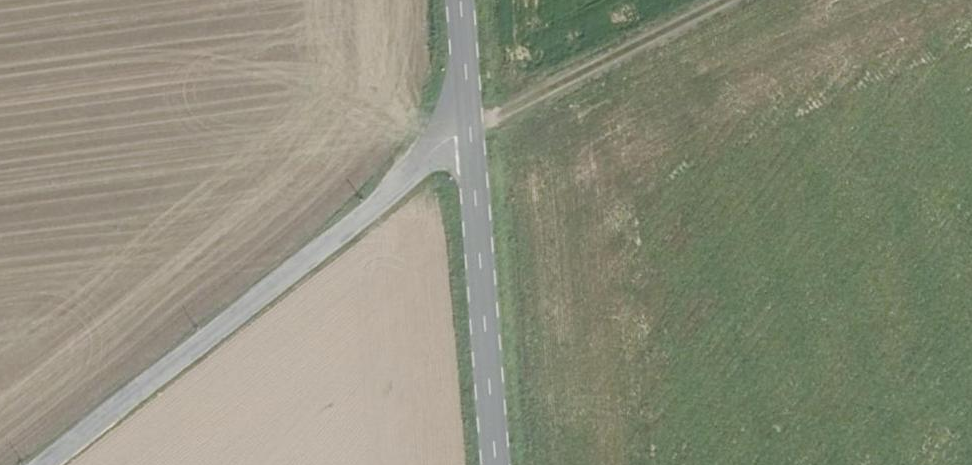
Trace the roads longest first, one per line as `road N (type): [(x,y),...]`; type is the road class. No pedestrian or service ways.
road 1 (unclassified): [(36,464),(456,131)]
road 2 (secondary): [(484,464),(456,131)]
road 3 (track): [(456,131),(719,0)]
road 4 (secondary): [(456,131),(446,0)]

